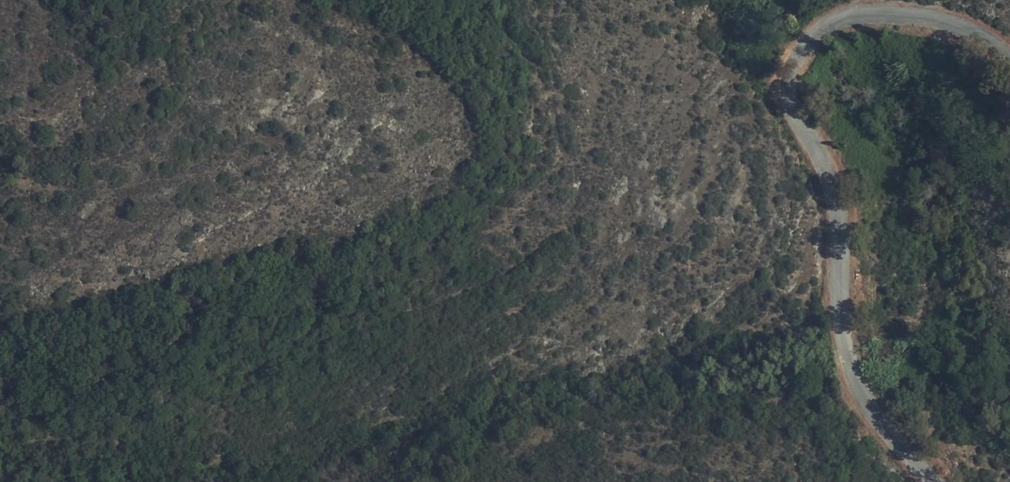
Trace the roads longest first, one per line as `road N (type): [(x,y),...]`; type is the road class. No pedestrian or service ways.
road 1 (residential): [(930,481),(867,412),(842,349),(837,207),(791,106),(790,74),(804,49),(842,19),(890,14),(965,26),(1009,59)]

